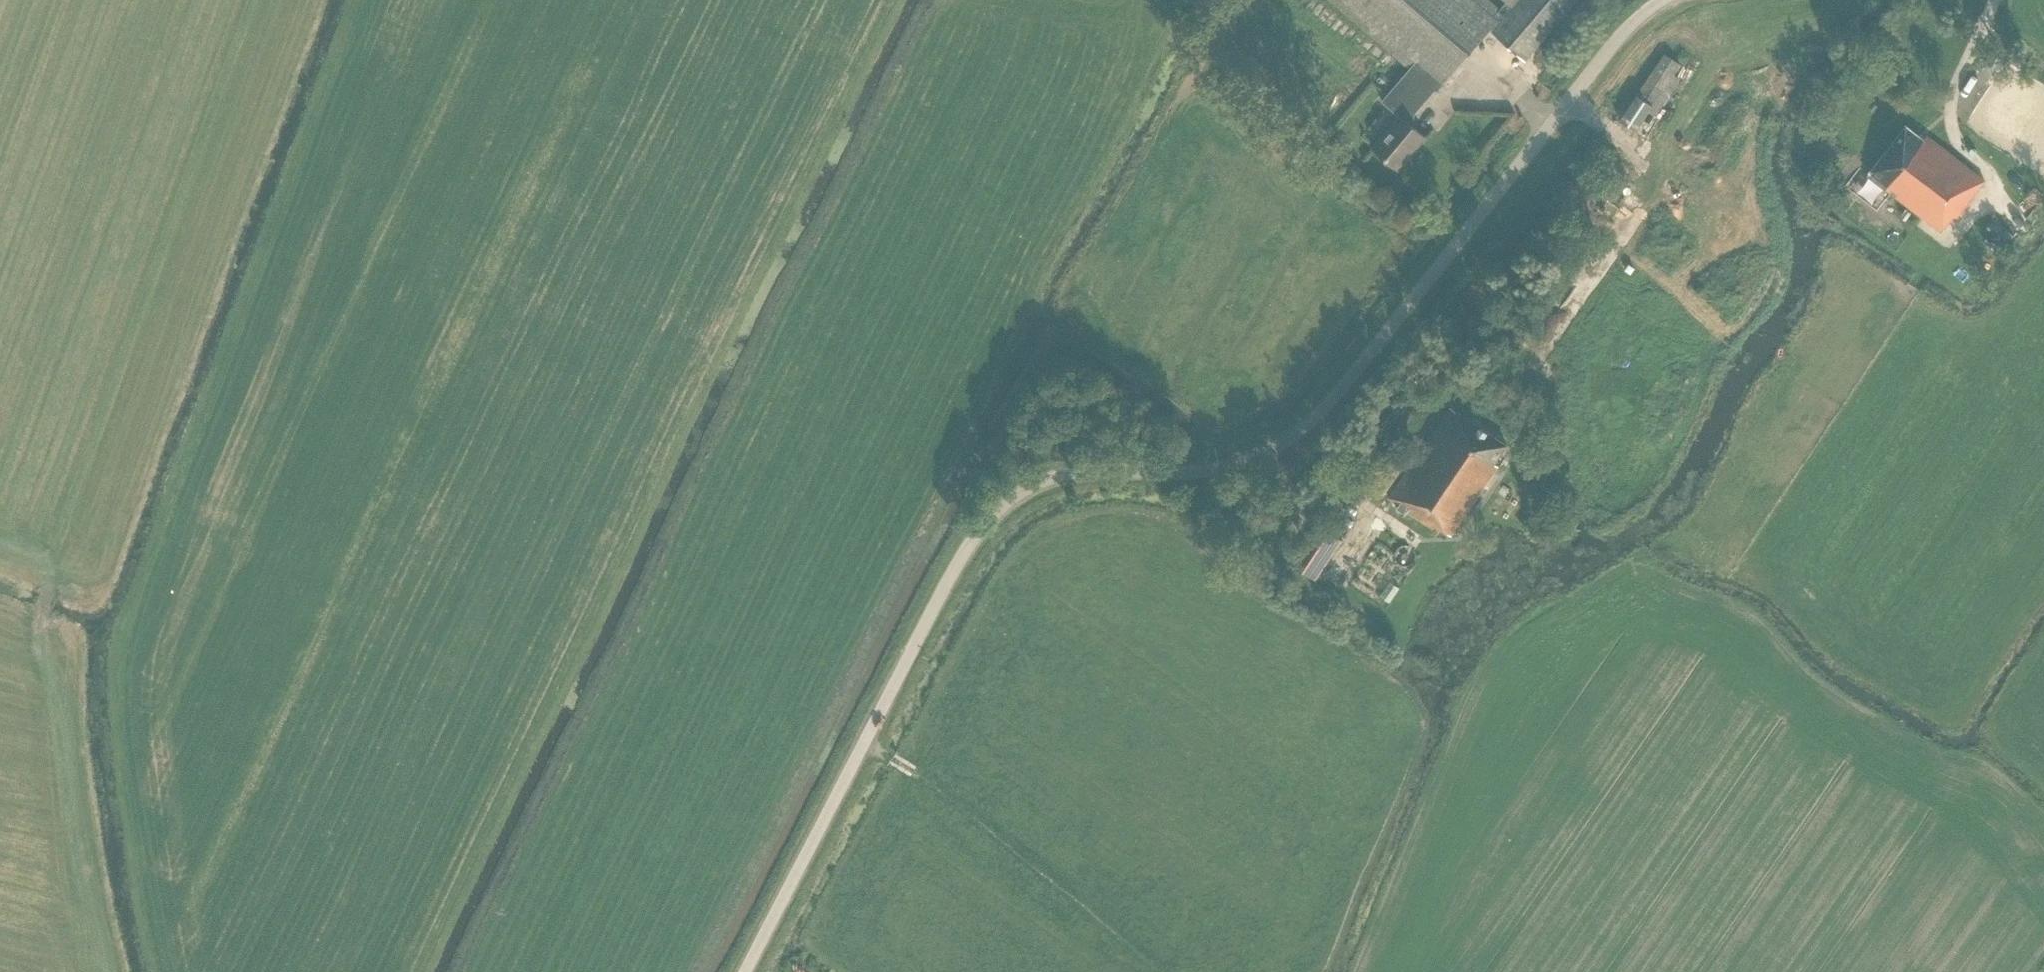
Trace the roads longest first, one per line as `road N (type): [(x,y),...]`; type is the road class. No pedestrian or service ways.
road 1 (unclassified): [(755,971),(983,543),(1054,486),(1233,464),(1321,414),(1613,43),(1669,0)]

